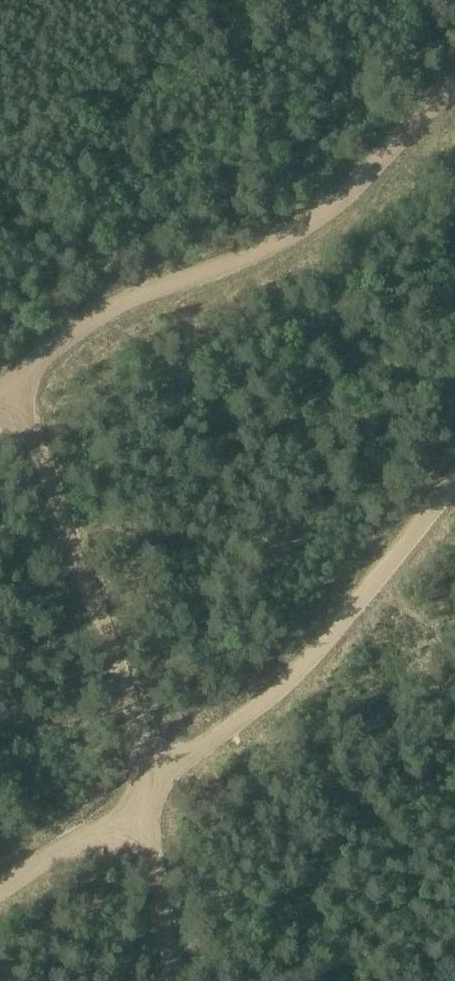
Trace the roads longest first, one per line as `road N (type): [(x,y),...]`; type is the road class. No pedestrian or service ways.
road 1 (track): [(454,481),(277,692),(176,759),(130,811),(0,886)]
road 2 (track): [(454,86),(293,236),(115,304),(0,390)]
road 3 (track): [(155,778),(35,440),(5,386)]
road 4 (track): [(172,980),(156,877),(130,811)]

